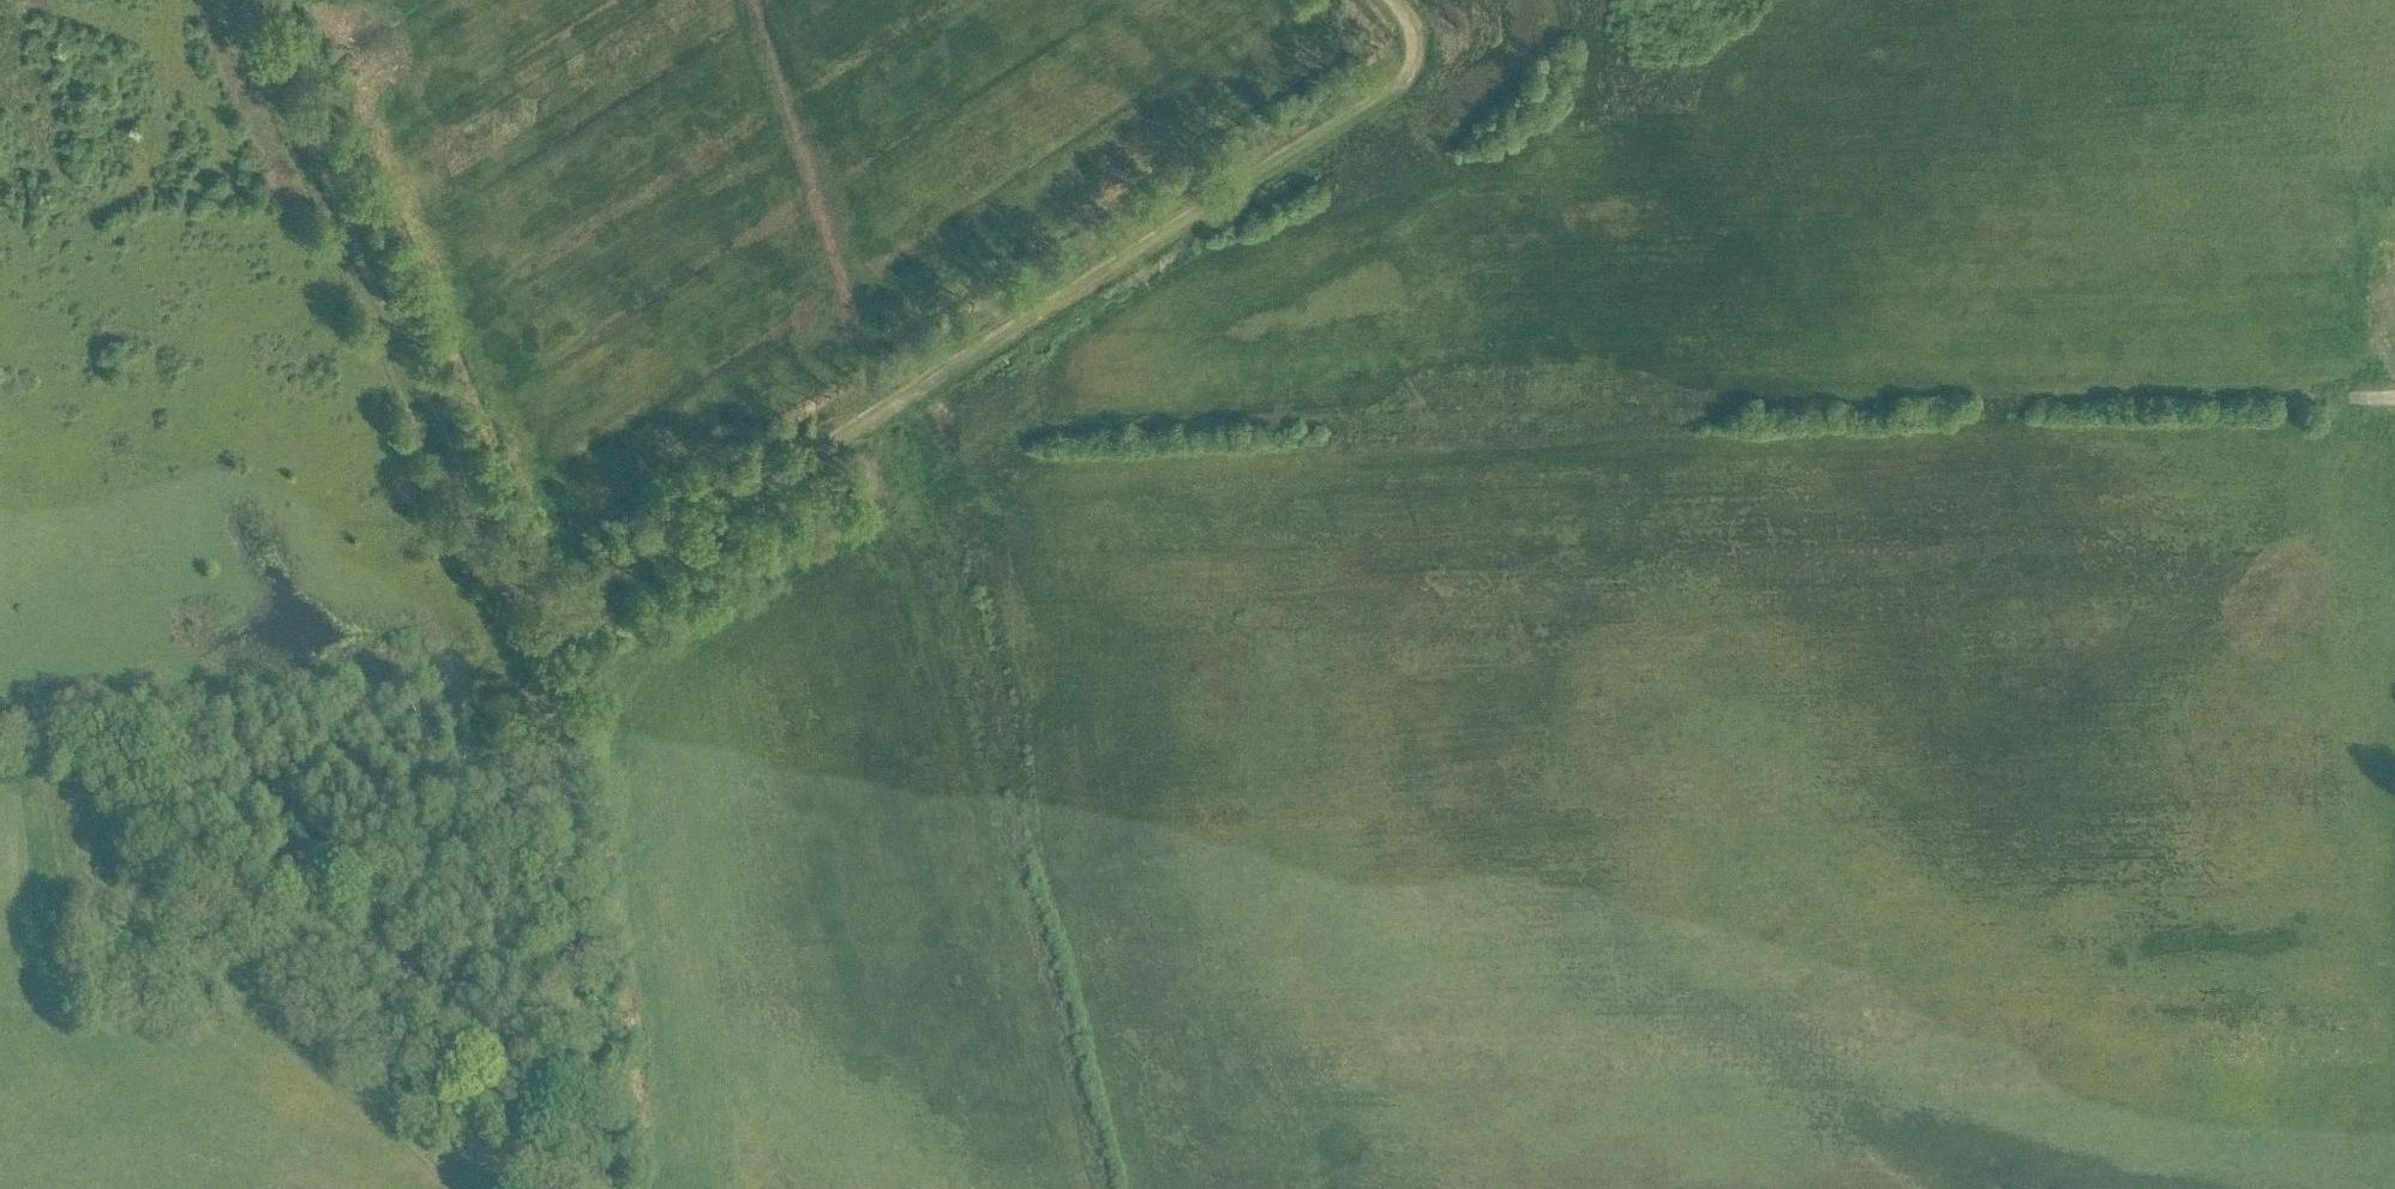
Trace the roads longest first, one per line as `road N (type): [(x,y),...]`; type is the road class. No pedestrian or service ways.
road 1 (track): [(241,0),(538,651),(612,1188)]
road 2 (track): [(538,651),(603,587),(1389,91),(1420,43),(1398,0)]
road 3 (track): [(547,700),(0,722)]

